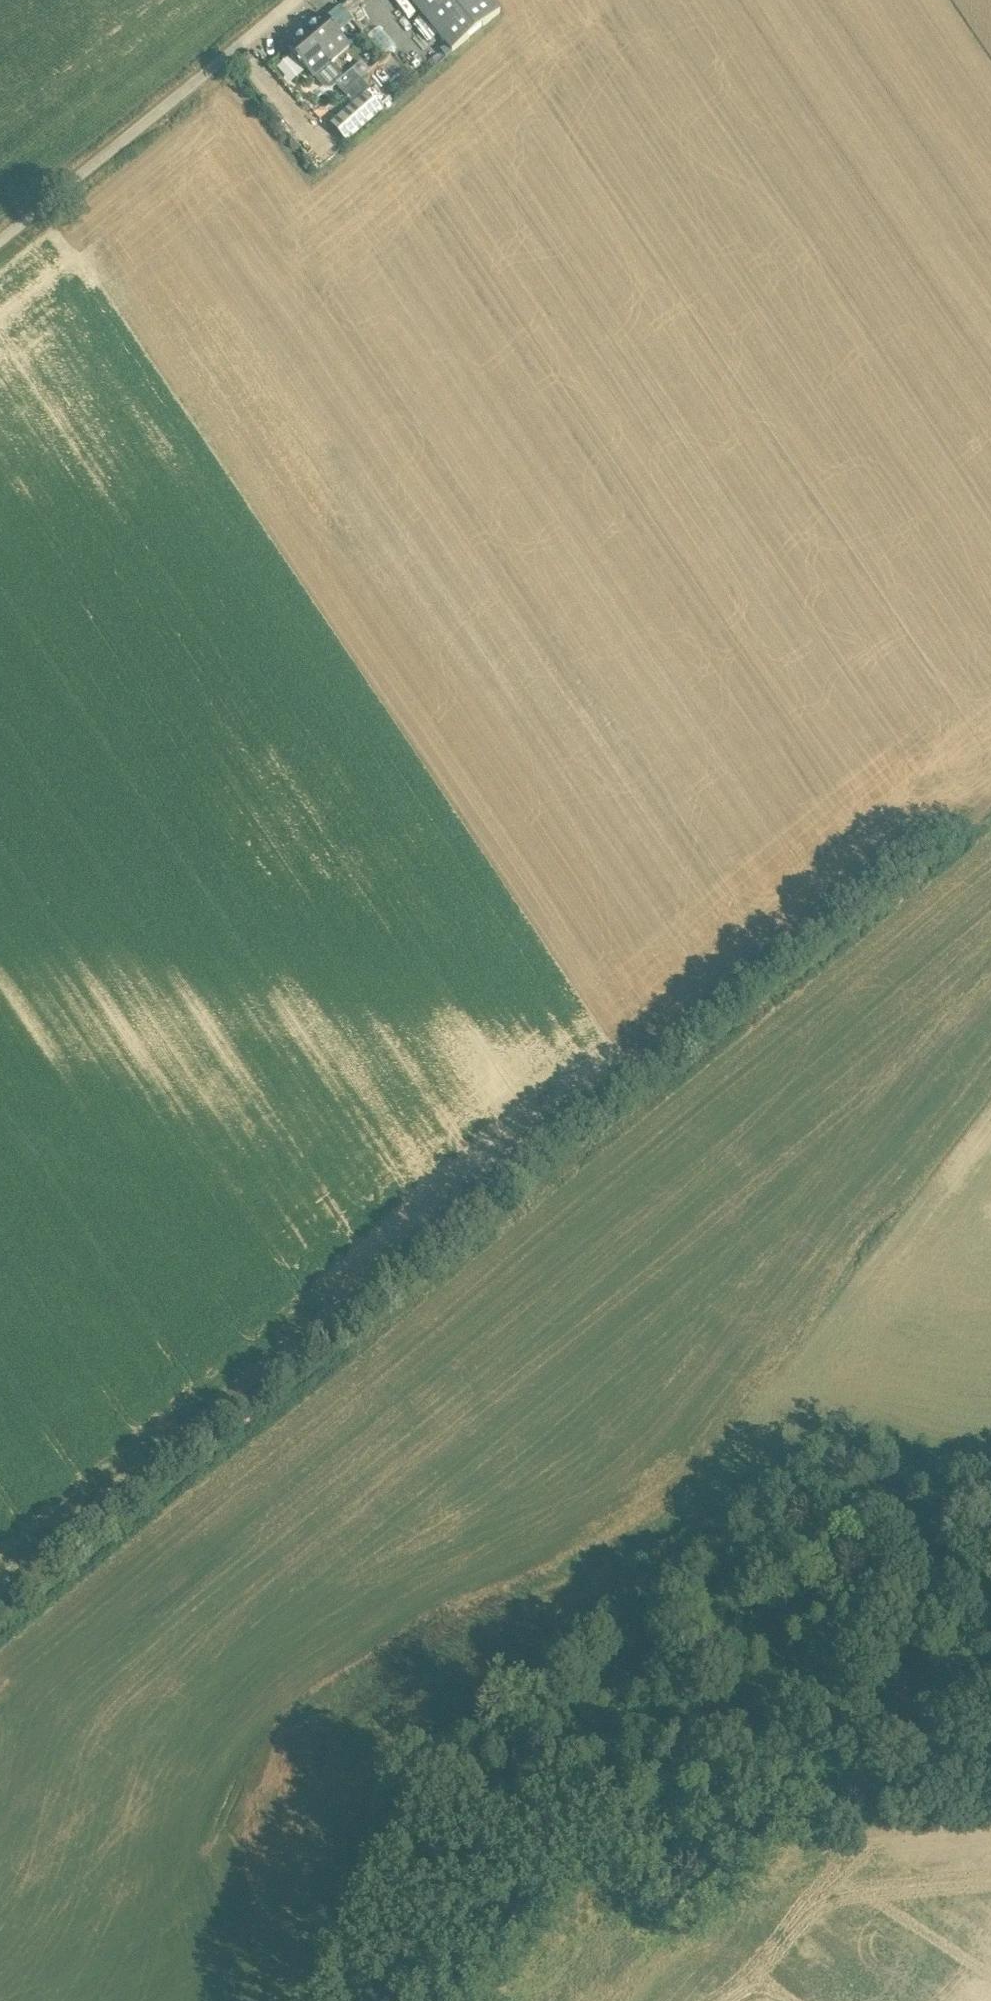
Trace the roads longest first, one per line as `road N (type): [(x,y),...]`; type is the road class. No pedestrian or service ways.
road 1 (unclassified): [(0,244),(295,0)]

